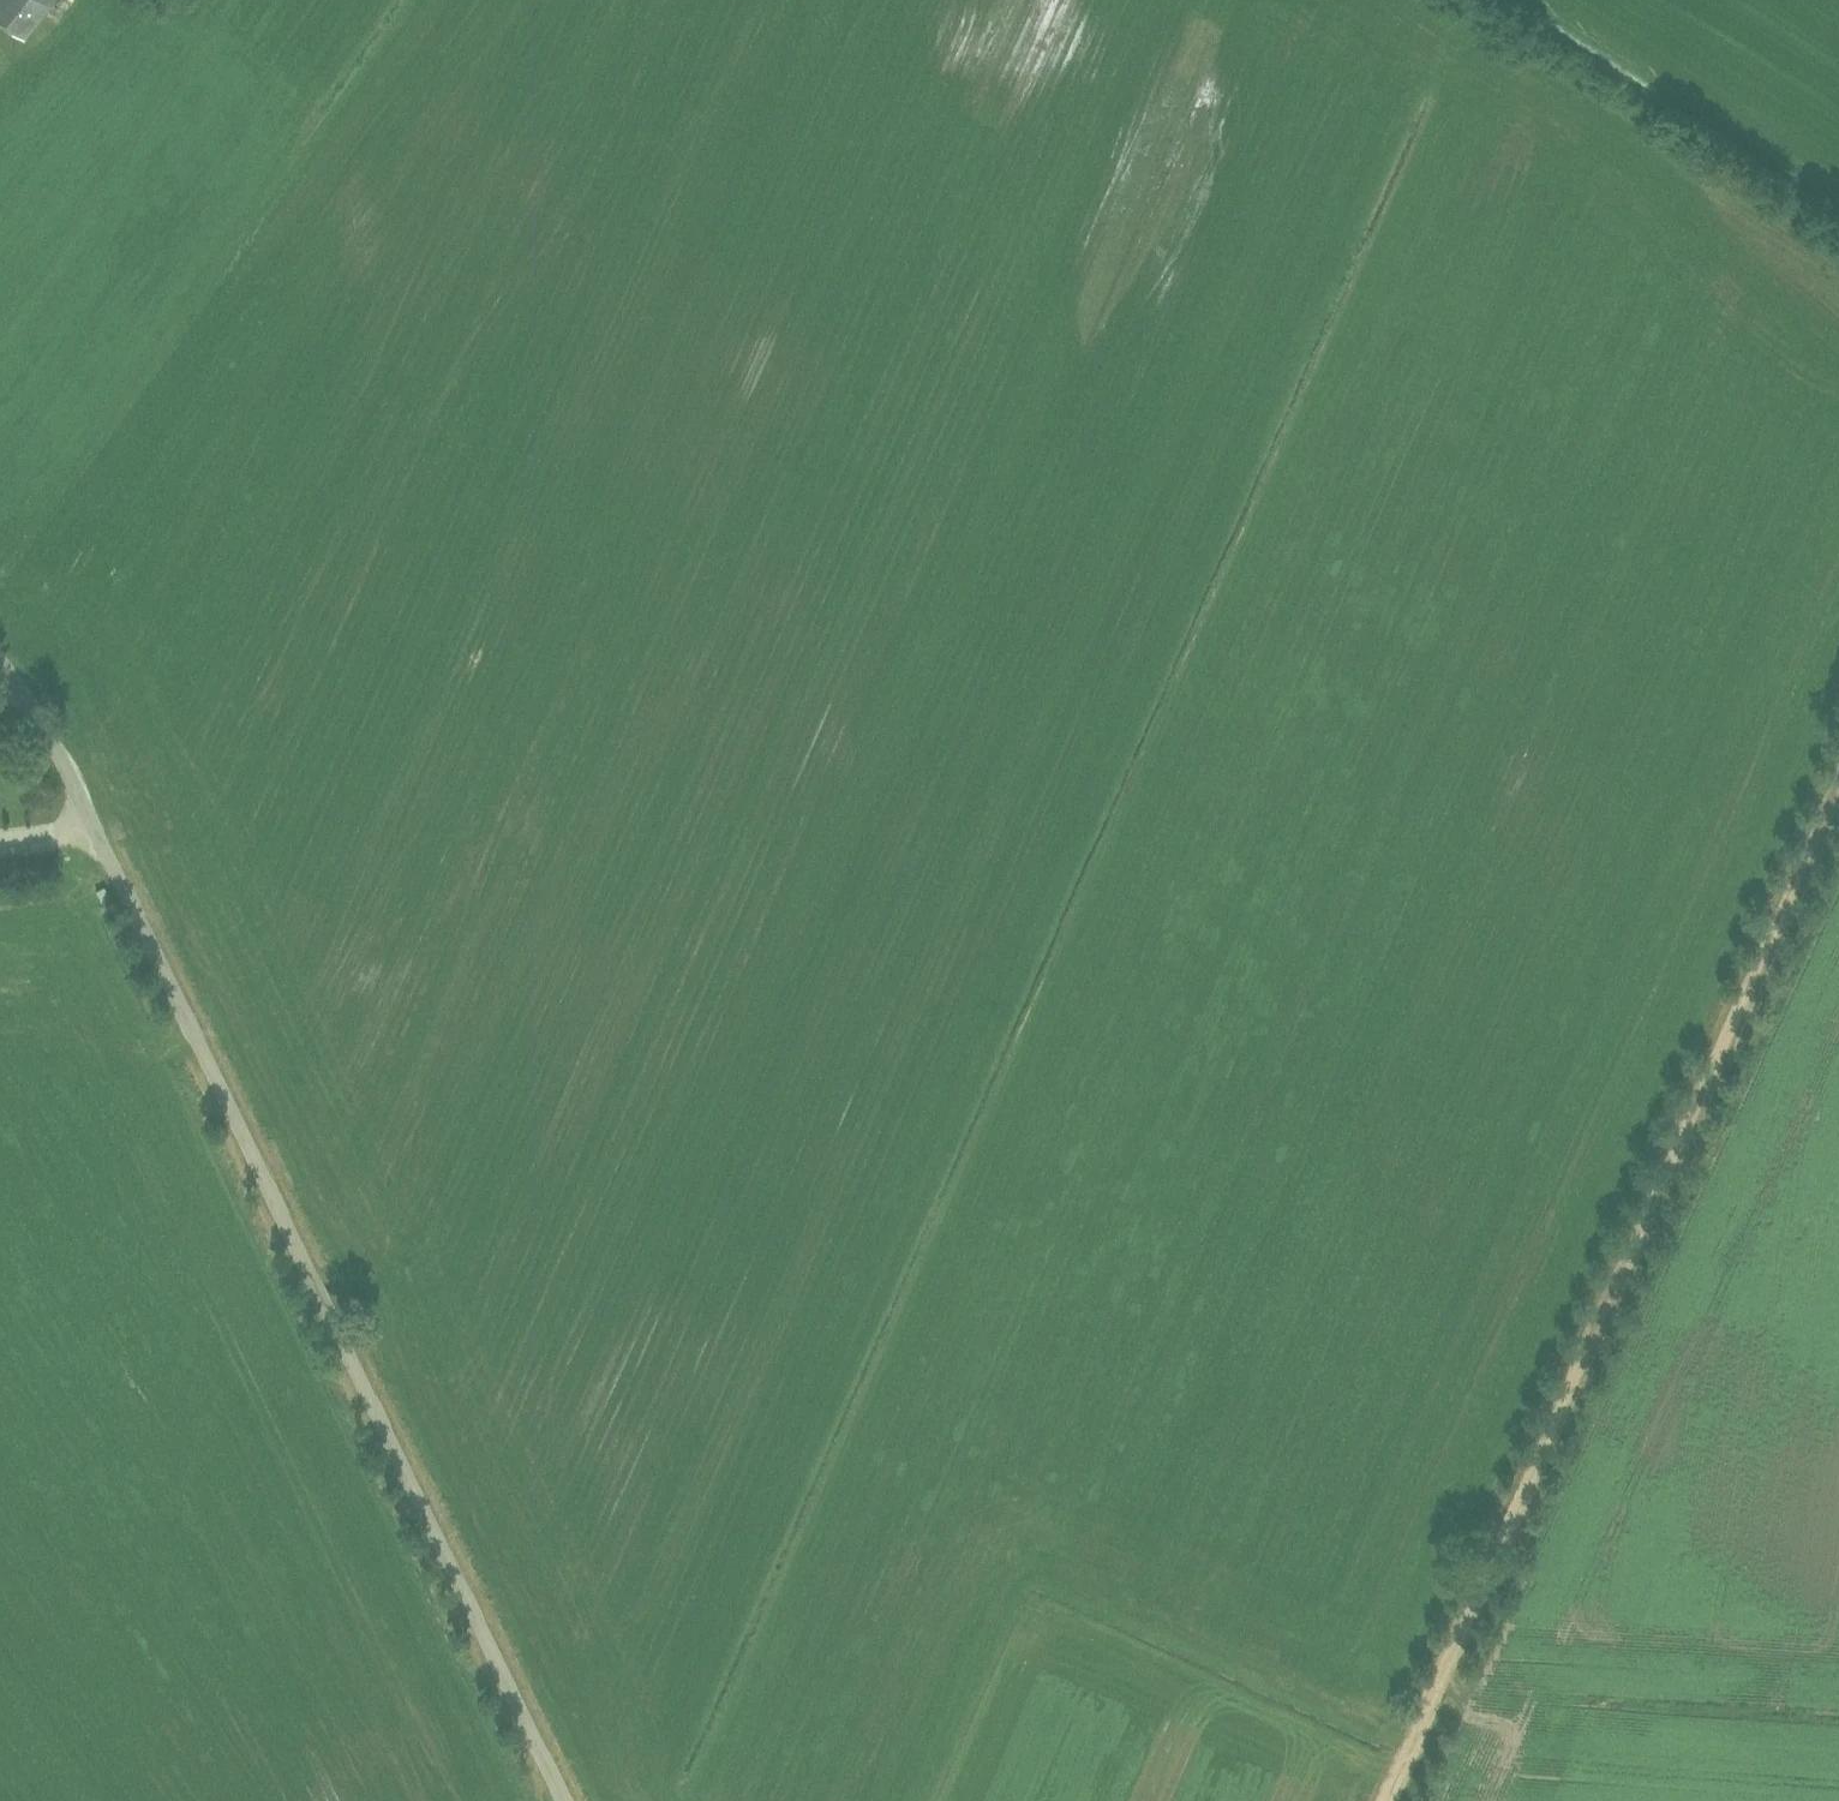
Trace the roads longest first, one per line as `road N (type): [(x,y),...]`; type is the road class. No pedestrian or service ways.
road 1 (unclassified): [(563,1800),(66,771),(0,664)]
road 2 (track): [(1838,789),(1385,1800)]

